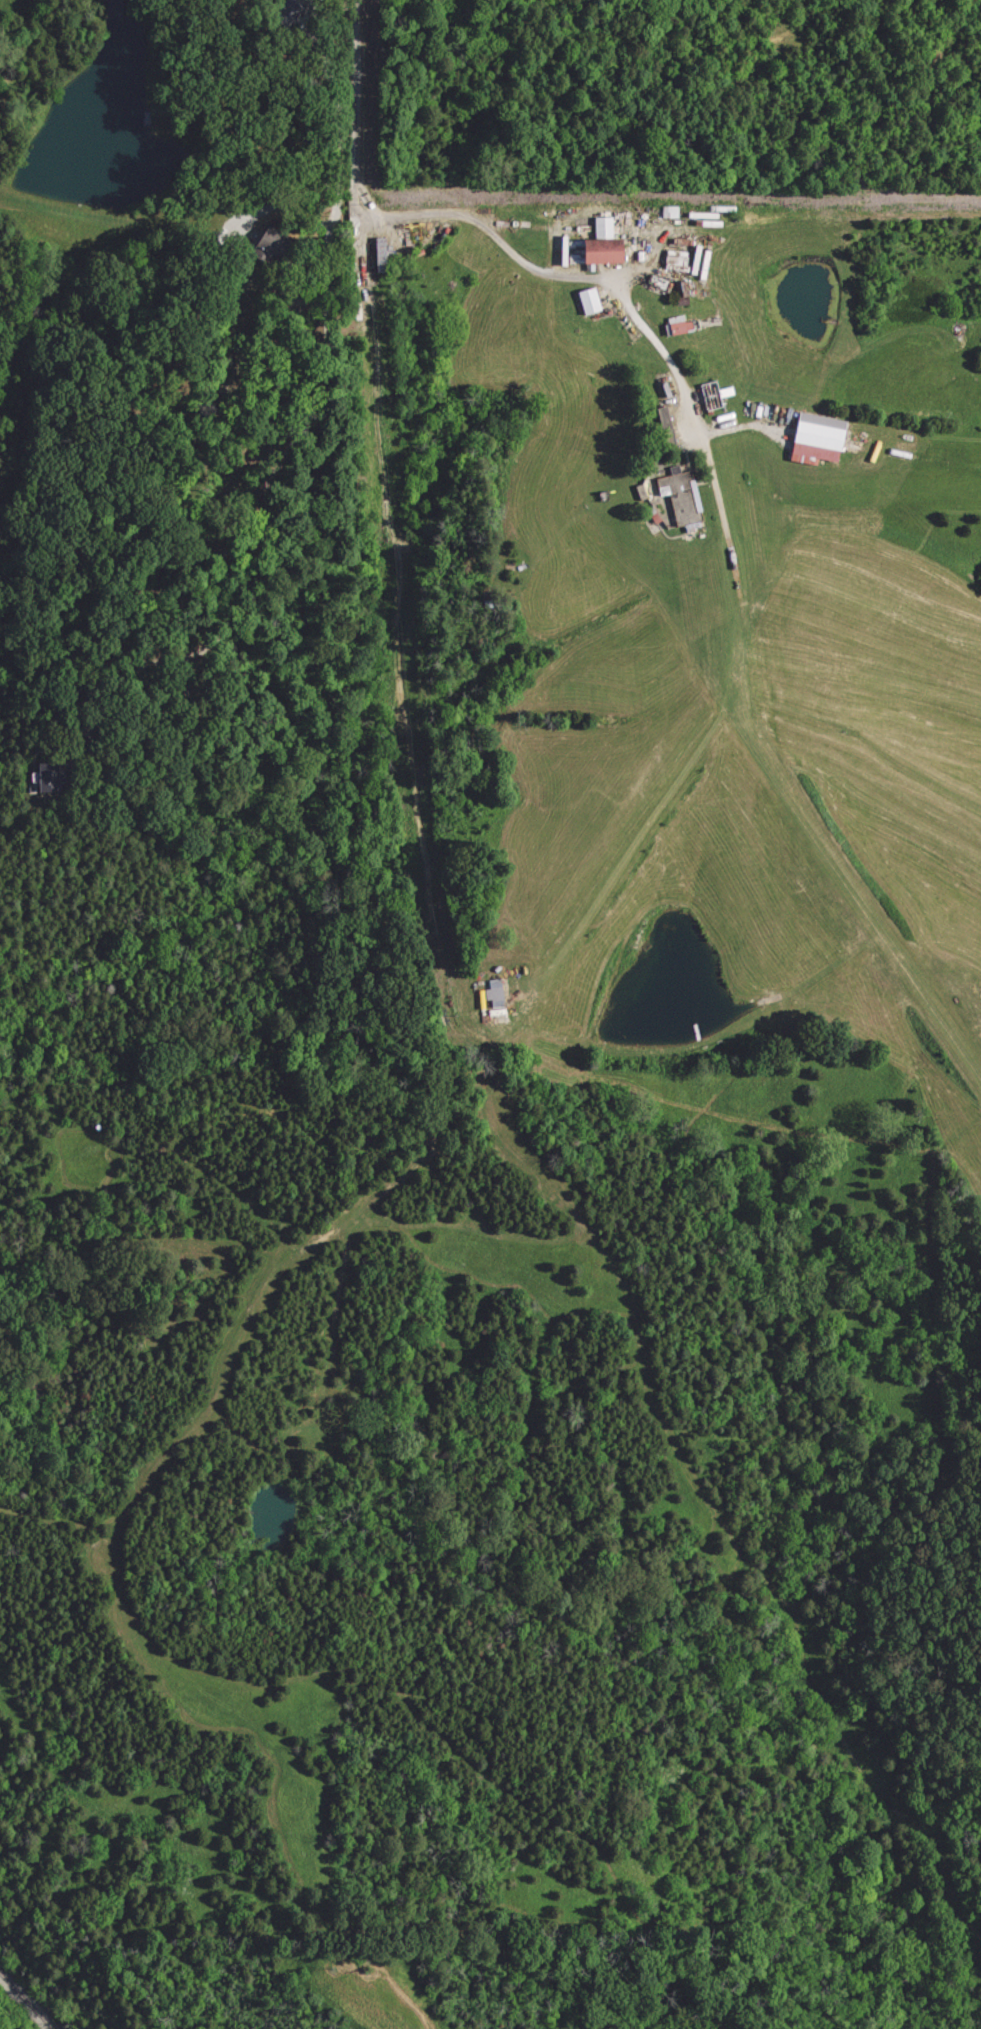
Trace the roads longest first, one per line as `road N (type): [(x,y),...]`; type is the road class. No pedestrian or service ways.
road 1 (residential): [(353,0),(352,185)]

